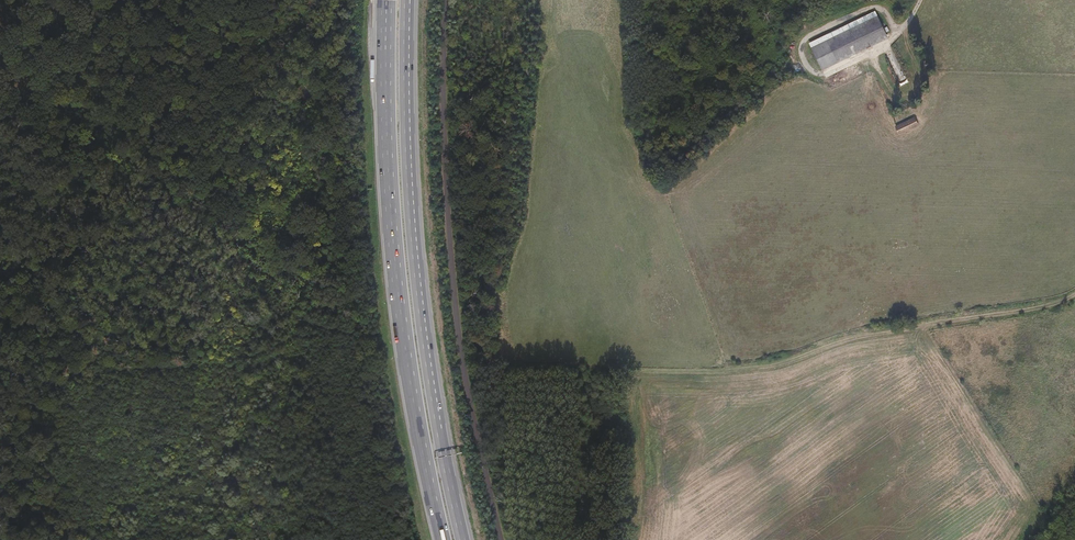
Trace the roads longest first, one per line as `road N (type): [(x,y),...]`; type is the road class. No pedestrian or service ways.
road 1 (track): [(467,359),(510,370),(730,370),(876,330),(1019,311),(1074,293)]
road 2 (motorway): [(386,0),(387,151),(404,348),(444,539)]
road 3 (track): [(503,539),(459,290),(448,0)]
road 4 (motorway): [(462,539),(416,269),(407,0)]
road 5 (track): [(0,124),(137,175),(255,260),(368,322)]

